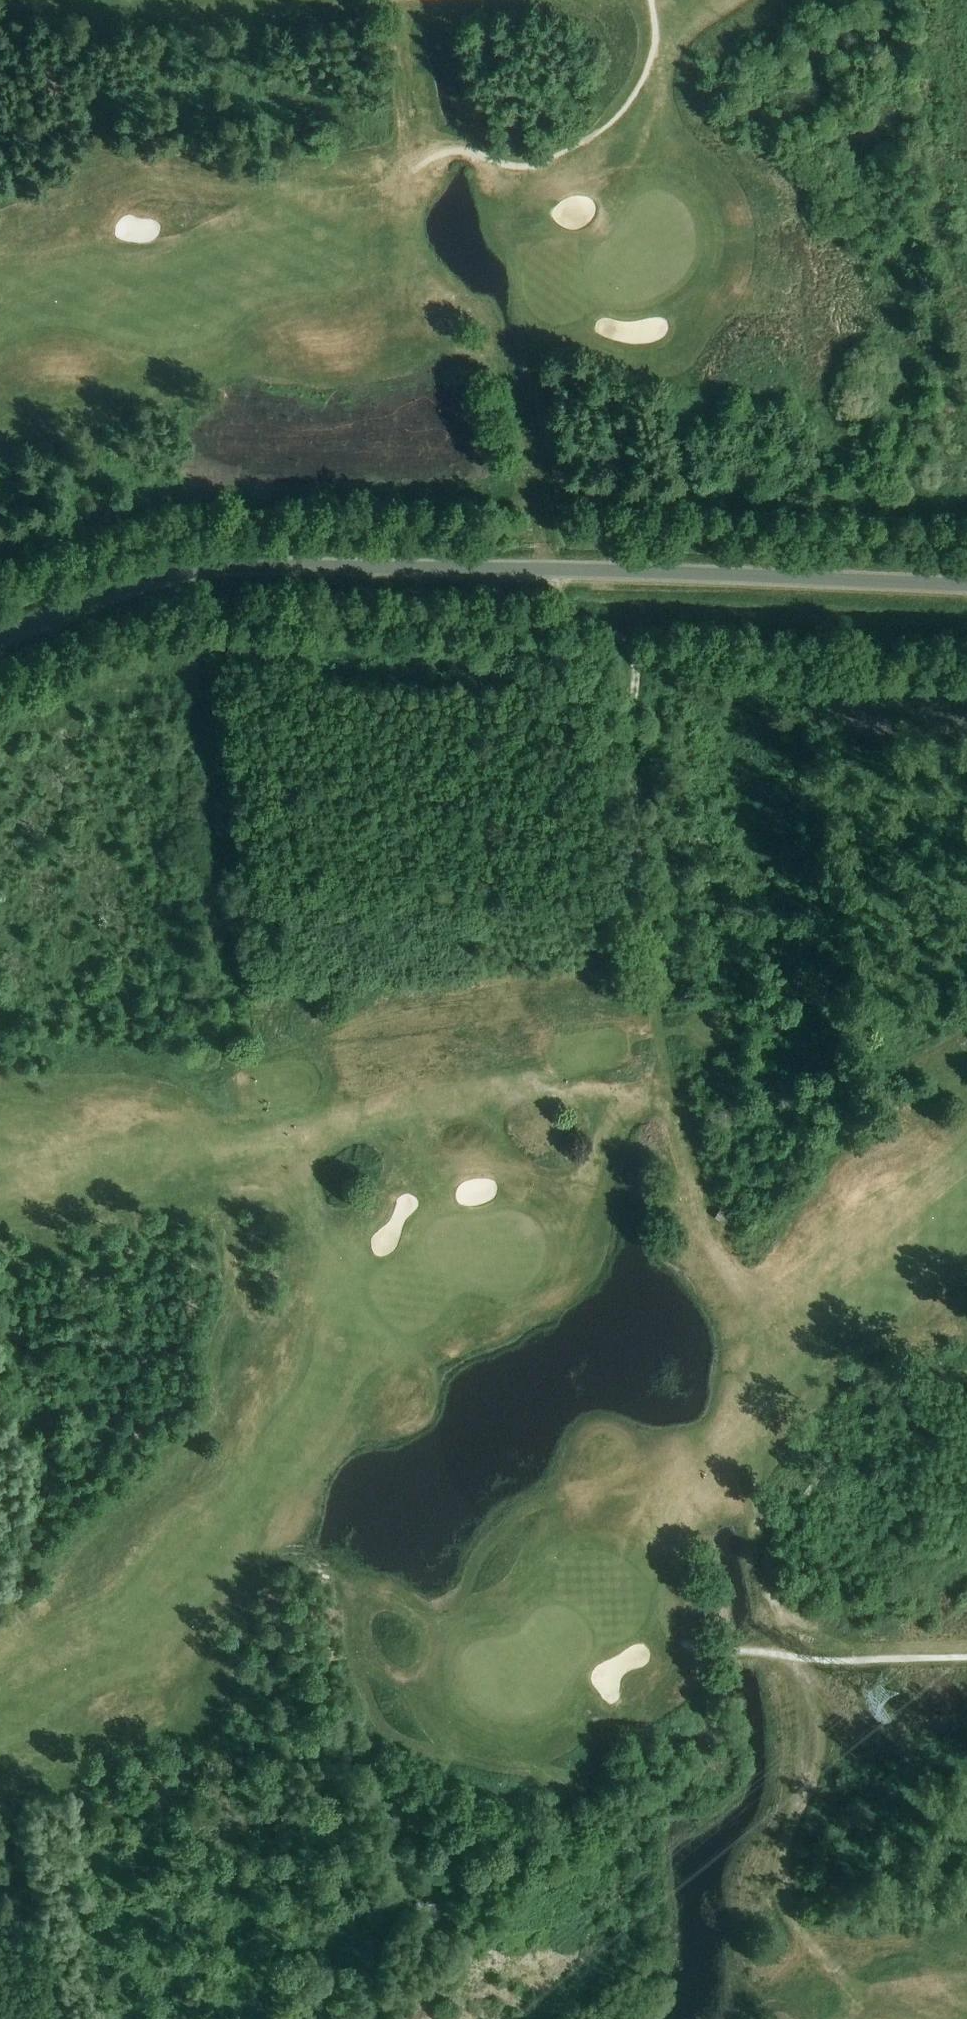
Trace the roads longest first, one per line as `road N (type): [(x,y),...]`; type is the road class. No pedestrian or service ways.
road 1 (unclassified): [(966,585),(251,566),(136,585),(0,638)]

